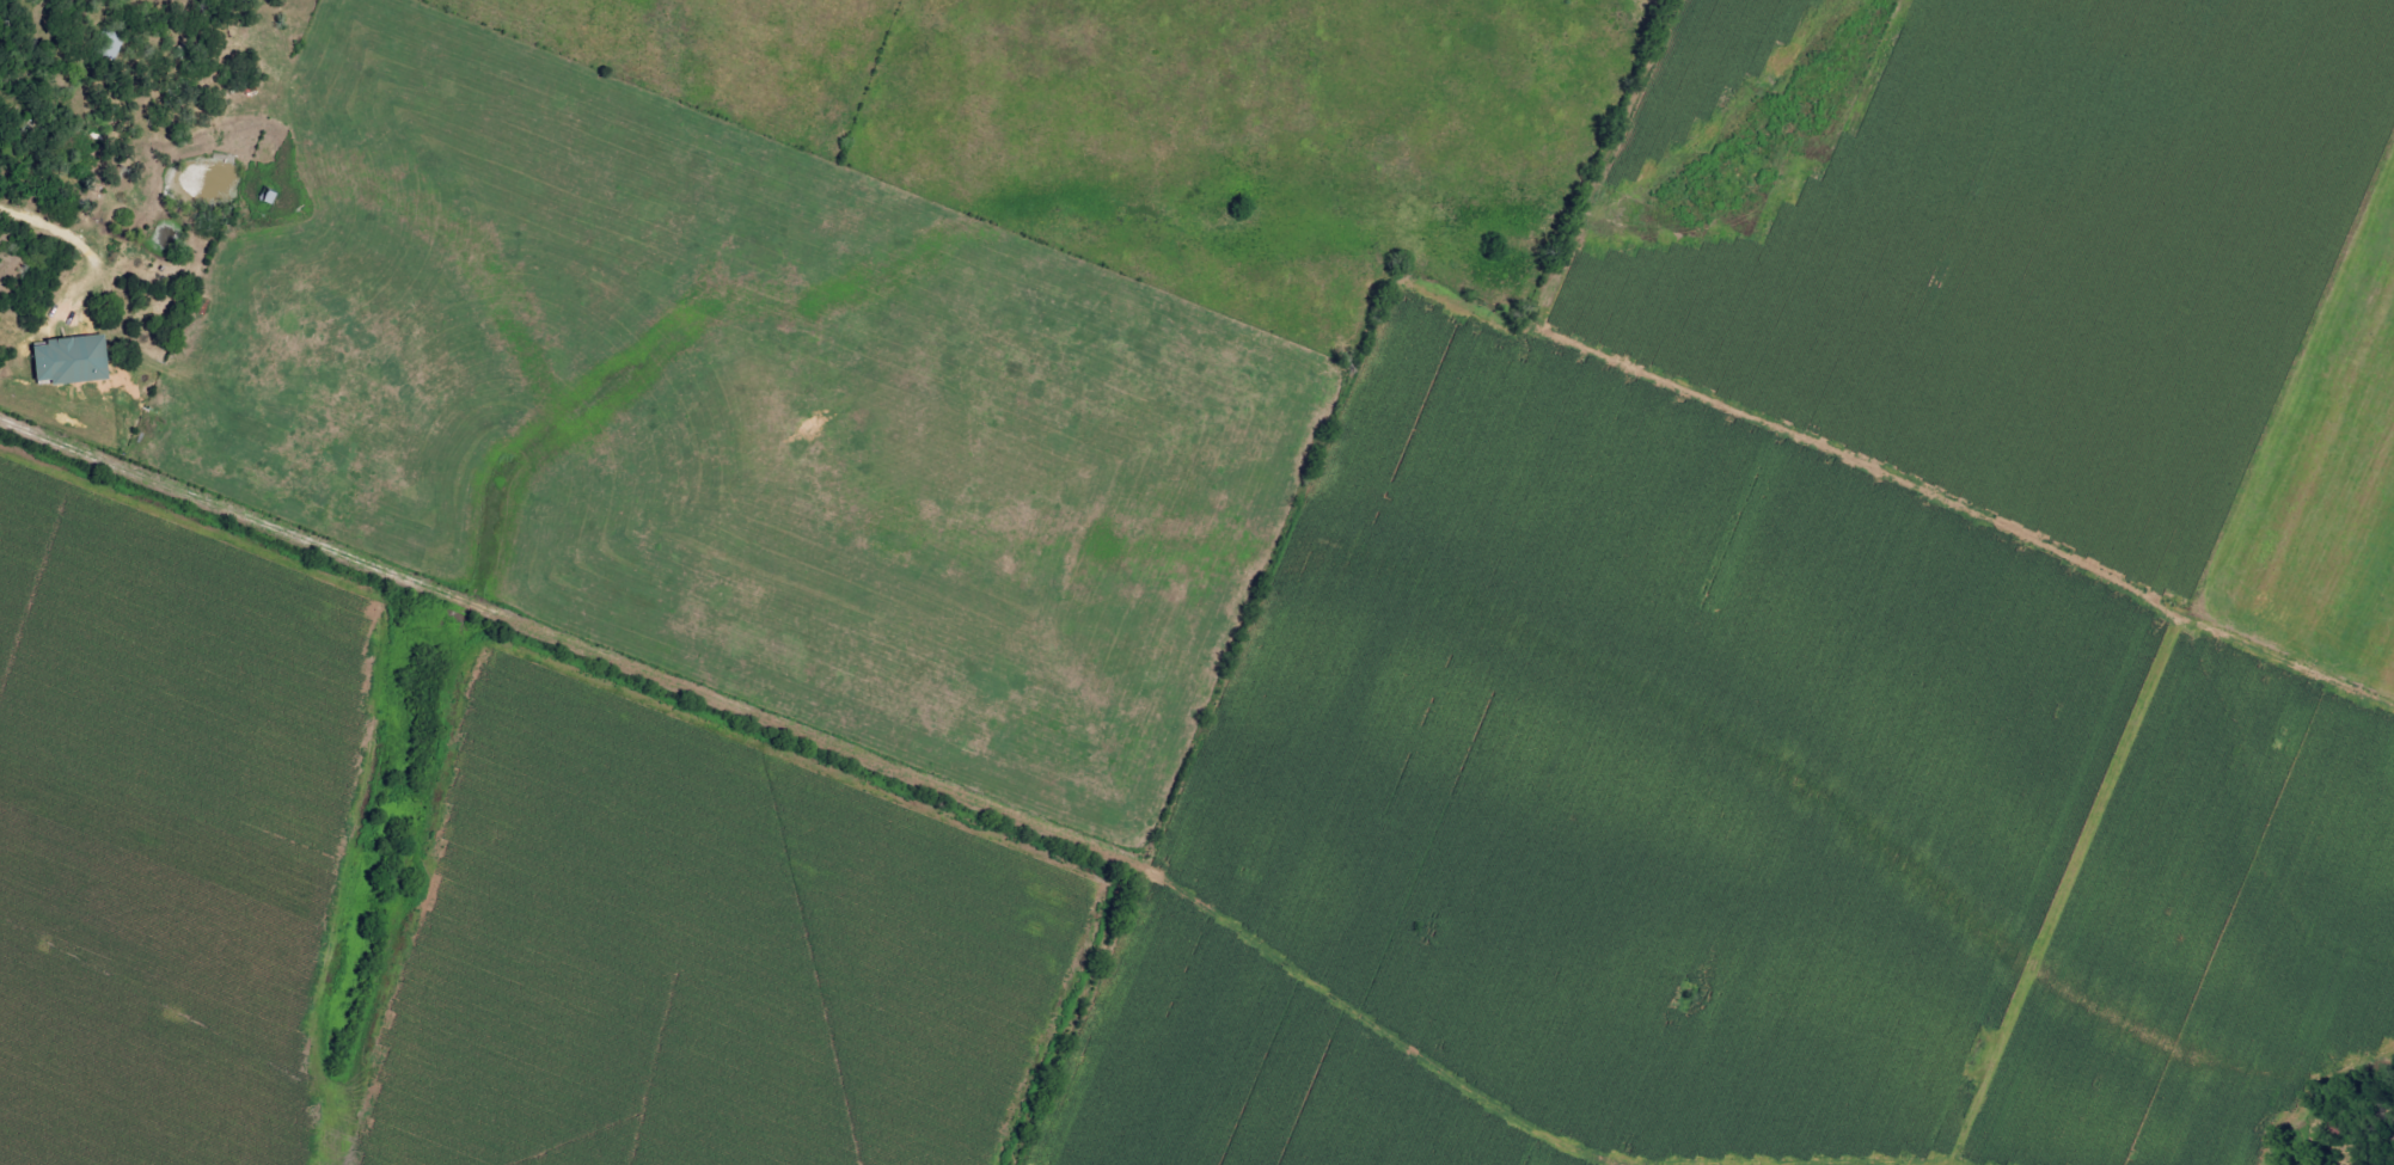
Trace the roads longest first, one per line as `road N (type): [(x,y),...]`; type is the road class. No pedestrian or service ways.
road 1 (residential): [(1951,1164),(2086,869),(2264,386),(2333,263),(2393,125)]

